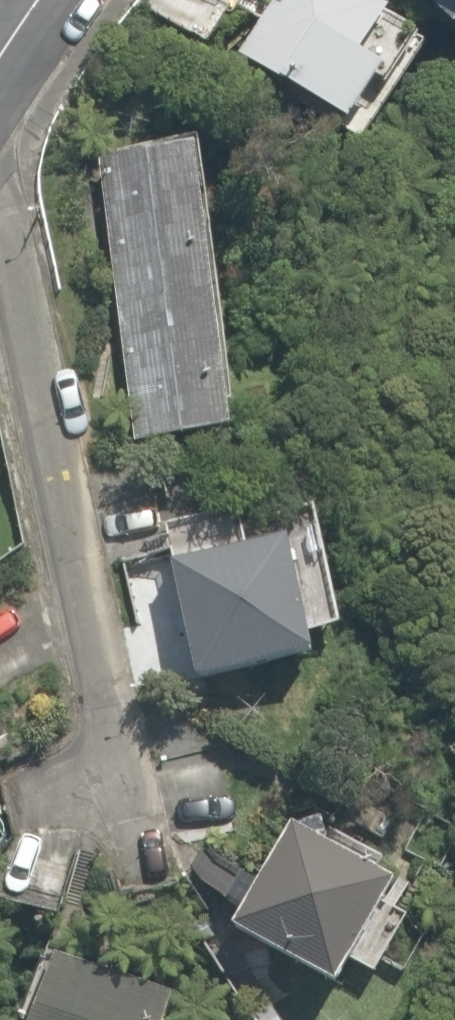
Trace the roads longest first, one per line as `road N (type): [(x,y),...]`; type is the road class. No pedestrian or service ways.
road 1 (residential): [(125,823),(0,294)]

